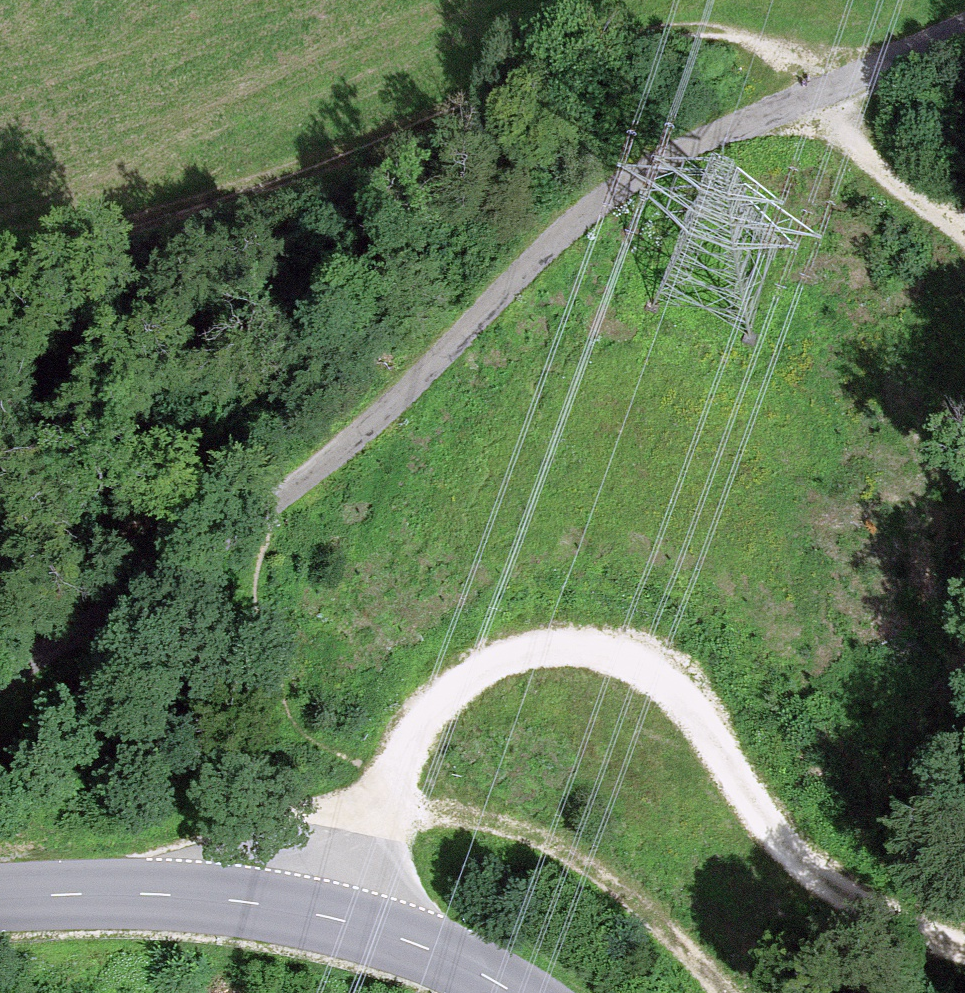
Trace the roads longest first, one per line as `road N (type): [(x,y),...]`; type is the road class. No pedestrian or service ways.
road 1 (track): [(333,919),(436,702),(535,658),(598,658),(653,681),(802,866),(852,906),(964,952)]
road 2 (track): [(816,92),(789,61),(726,34),(638,43),(150,232),(0,264)]
road 3 (track): [(271,506),(253,561),(256,611),(280,675),(287,722),(384,804),(518,833),(595,869),(721,992)]
road 4 (track): [(816,92),(684,140),(623,181),(528,257),(271,506)]
road 5 (secondary): [(514,992),(405,940),(284,908),(166,895),(0,897)]
road 6 (track): [(271,506),(0,675)]
road 7 (track): [(964,230),(911,193),(816,92)]
road 8 (track): [(964,34),(816,92)]

